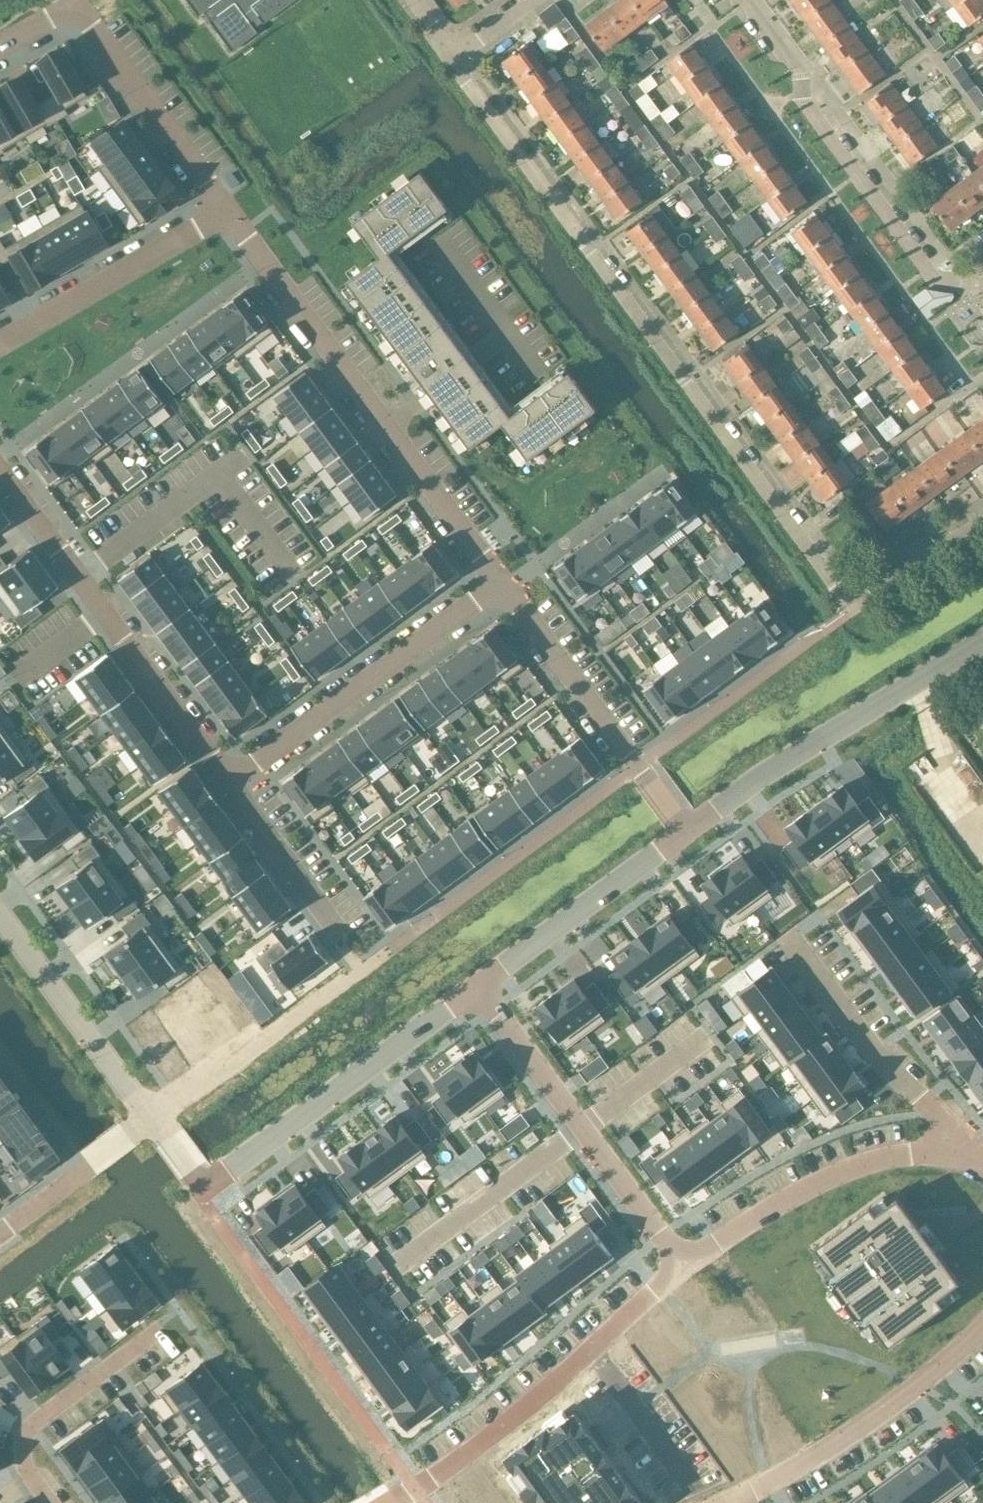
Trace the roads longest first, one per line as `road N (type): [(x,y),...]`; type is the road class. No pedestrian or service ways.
road 1 (residential): [(851,610),(451,60)]
road 2 (residential): [(228,781),(364,970),(152,1121)]
road 3 (residential): [(502,586),(228,209)]
road 4 (residential): [(982,285),(932,277),(806,110),(794,65),(744,0)]
road 5 (residential): [(0,469),(228,781)]
road 6 (residential): [(388,1502),(475,1448),(685,1263)]
road 7 (tertiary): [(982,642),(782,762),(689,830)]
road 8 (residential): [(476,986),(685,1263)]
road 9 (tertiary): [(476,986),(205,1189)]
road 10 (residential): [(228,781),(502,586)]
road 11 (residential): [(982,1327),(878,1415),(800,1466),(720,1502)]
road 12 (residential): [(689,830),(502,586)]
road 13 (residential): [(685,1263),(802,1192),(865,1163),(953,1152)]
road 14 (residential): [(787,936),(897,1080),(932,1110),(953,1152)]
road 15 (tertiary): [(689,830),(476,986)]
road 16 (residential): [(0,342),(228,209)]
road 17 (tertiary): [(152,1121),(0,915)]
road 18 (residential): [(228,209),(75,5)]
road 19 (residential): [(160,1327),(25,1431),(21,1466),(49,1502)]
road 20 (residential): [(0,1227),(129,1136)]
road 21 (residential): [(851,610),(982,526)]

